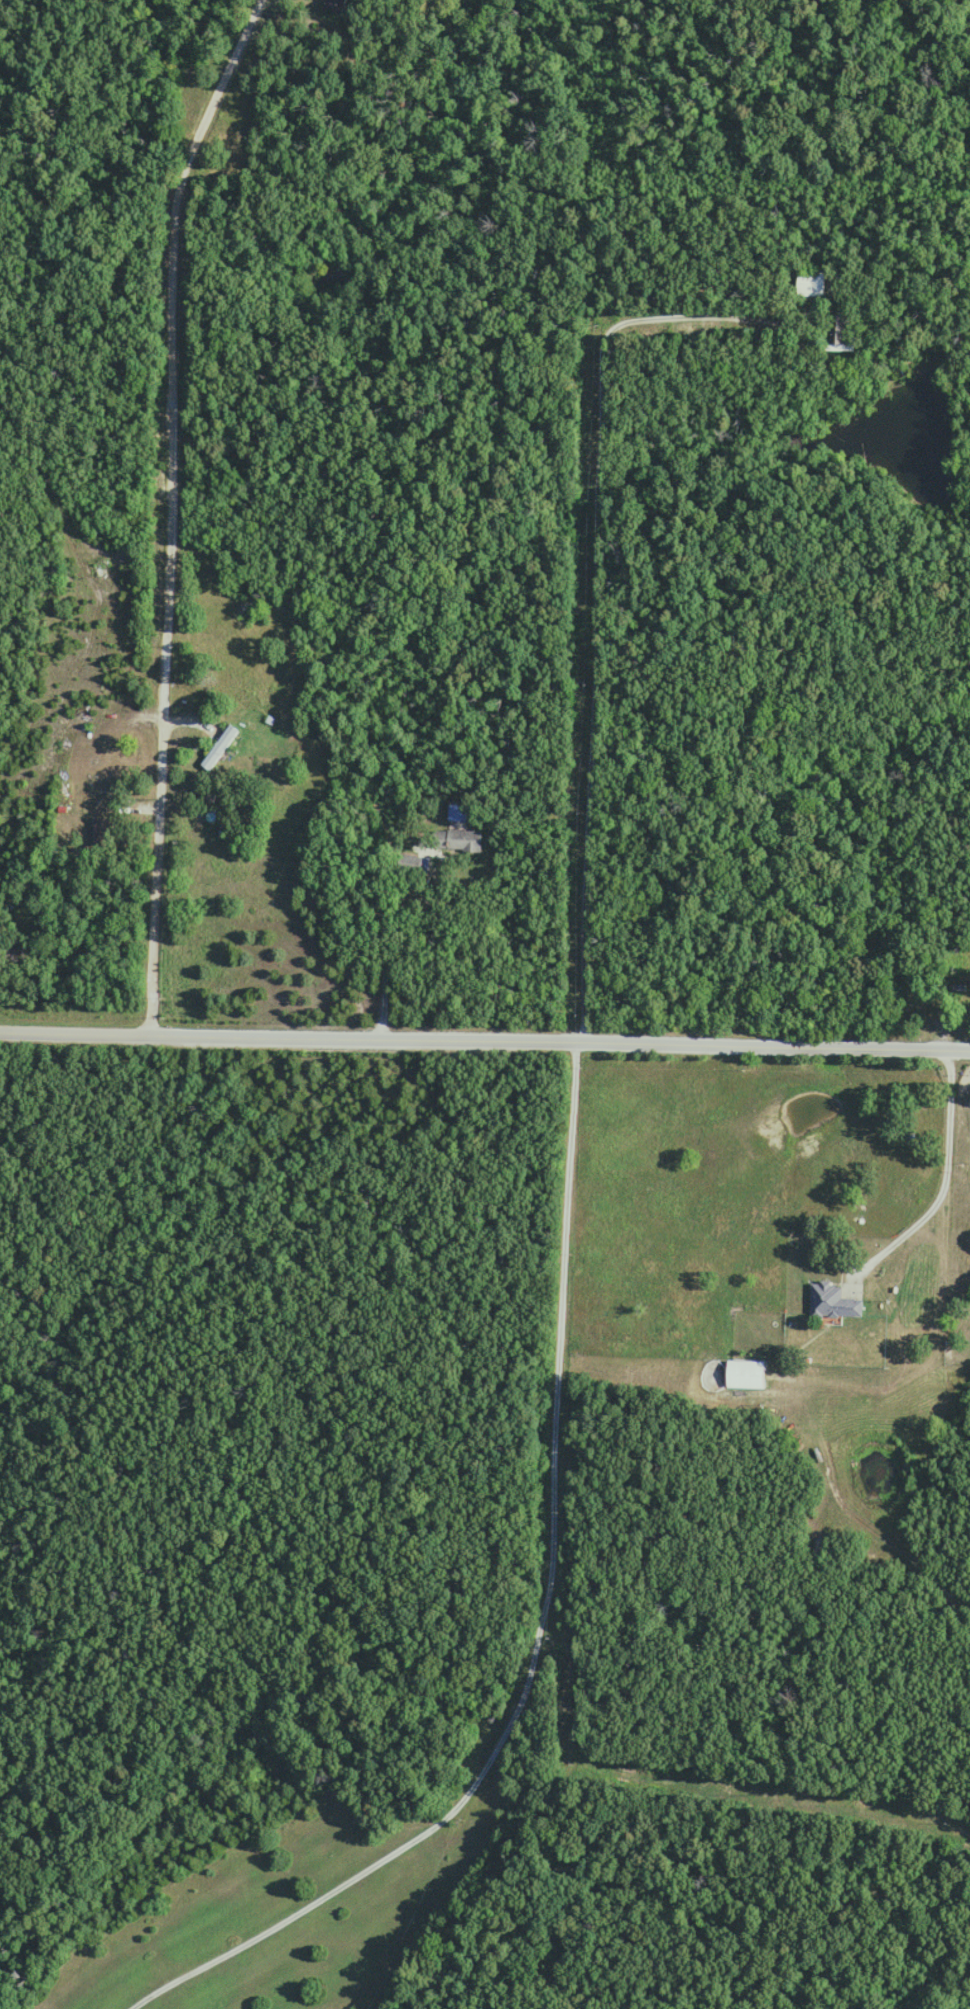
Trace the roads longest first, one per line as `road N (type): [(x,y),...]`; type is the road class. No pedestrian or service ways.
road 1 (residential): [(147,1036),(173,513),(172,214),(186,161),(259,0)]
road 2 (residential): [(0,1032),(969,1050)]

